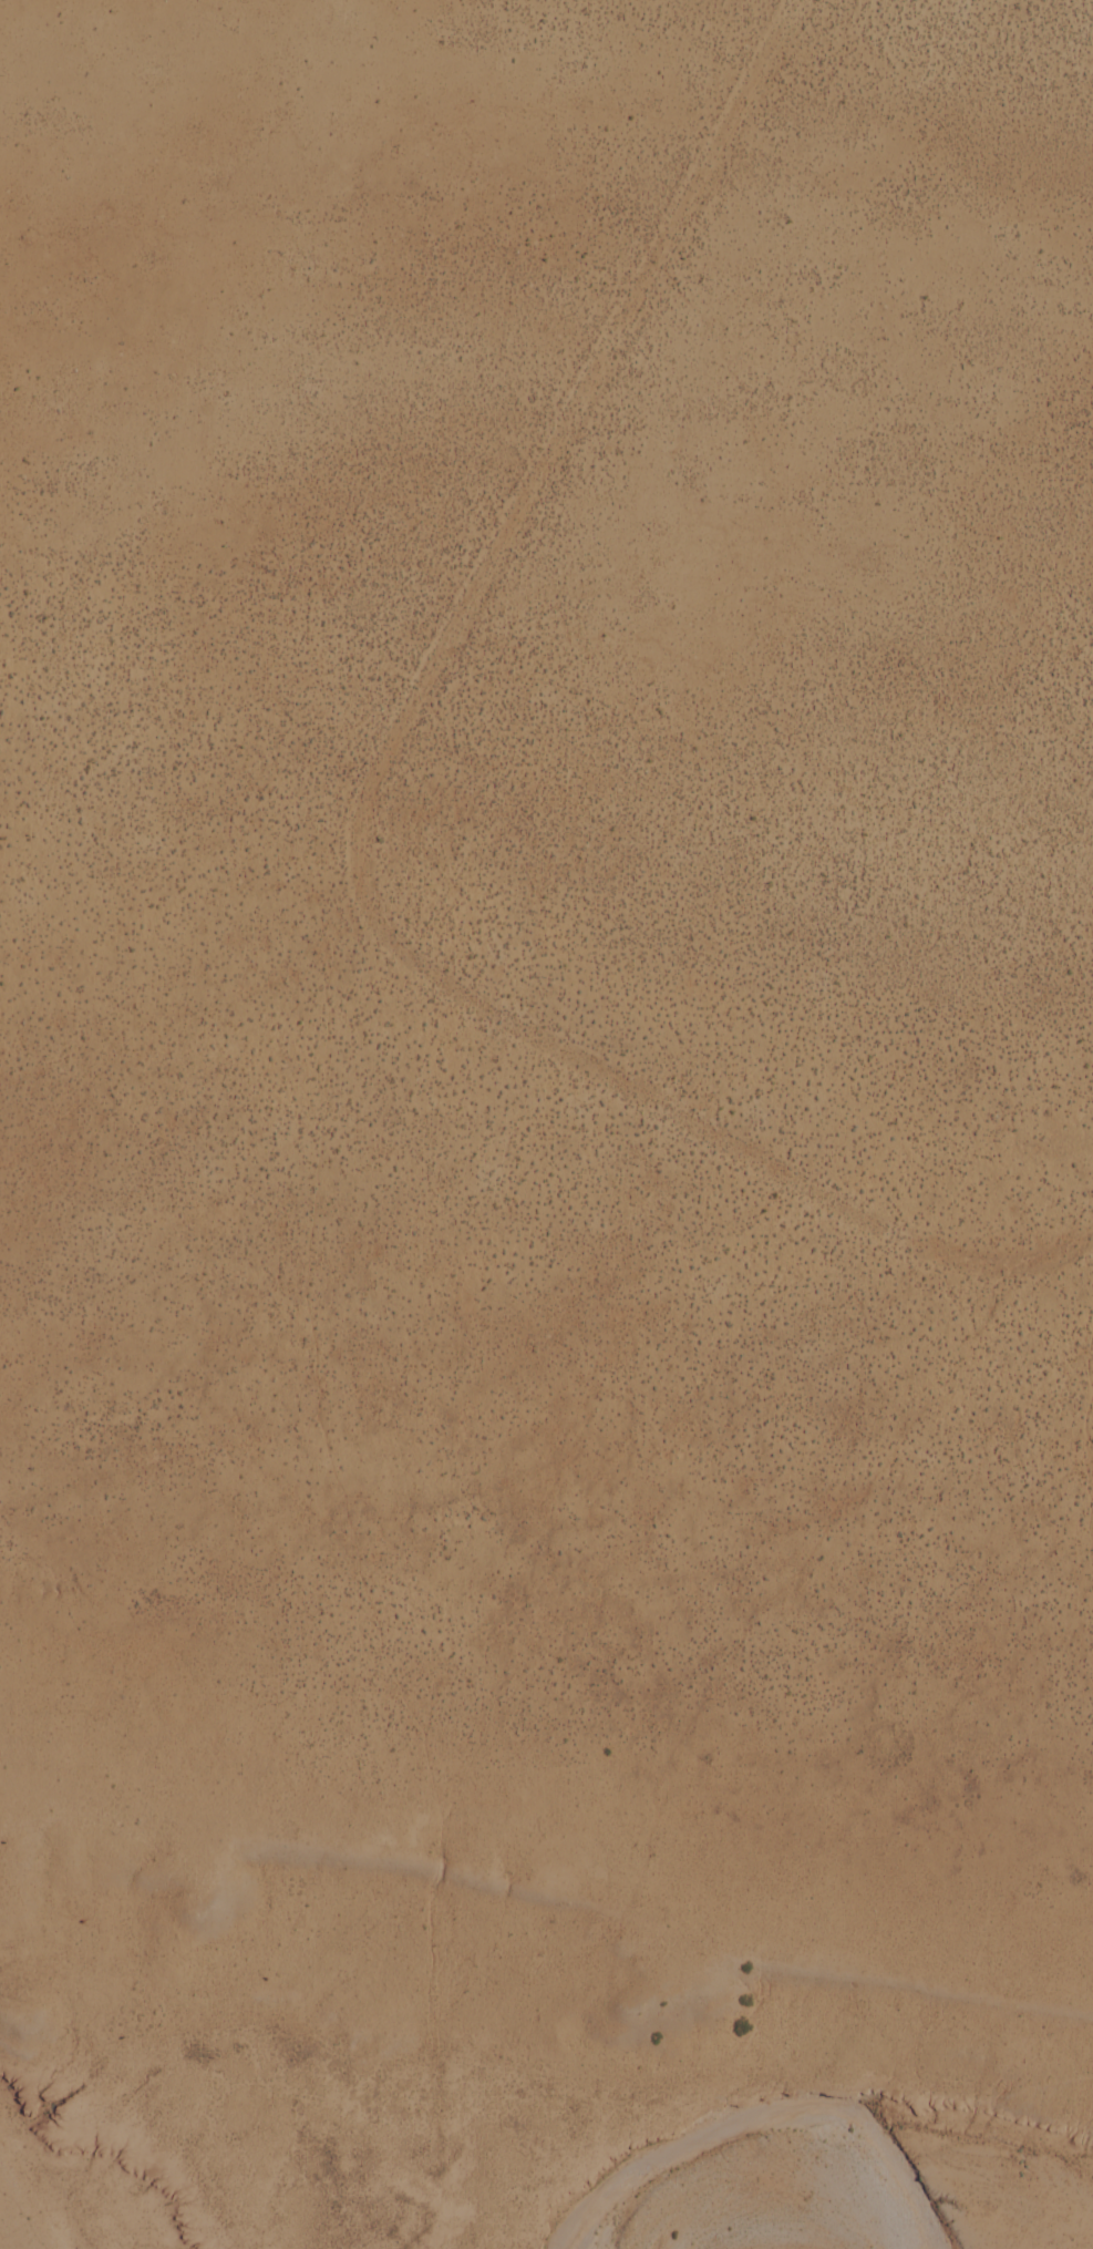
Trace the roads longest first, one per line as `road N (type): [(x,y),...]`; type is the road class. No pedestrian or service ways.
road 1 (track): [(1092,1167),(1004,1211),(908,1216),(400,942),(377,895),(377,821),(814,0)]

